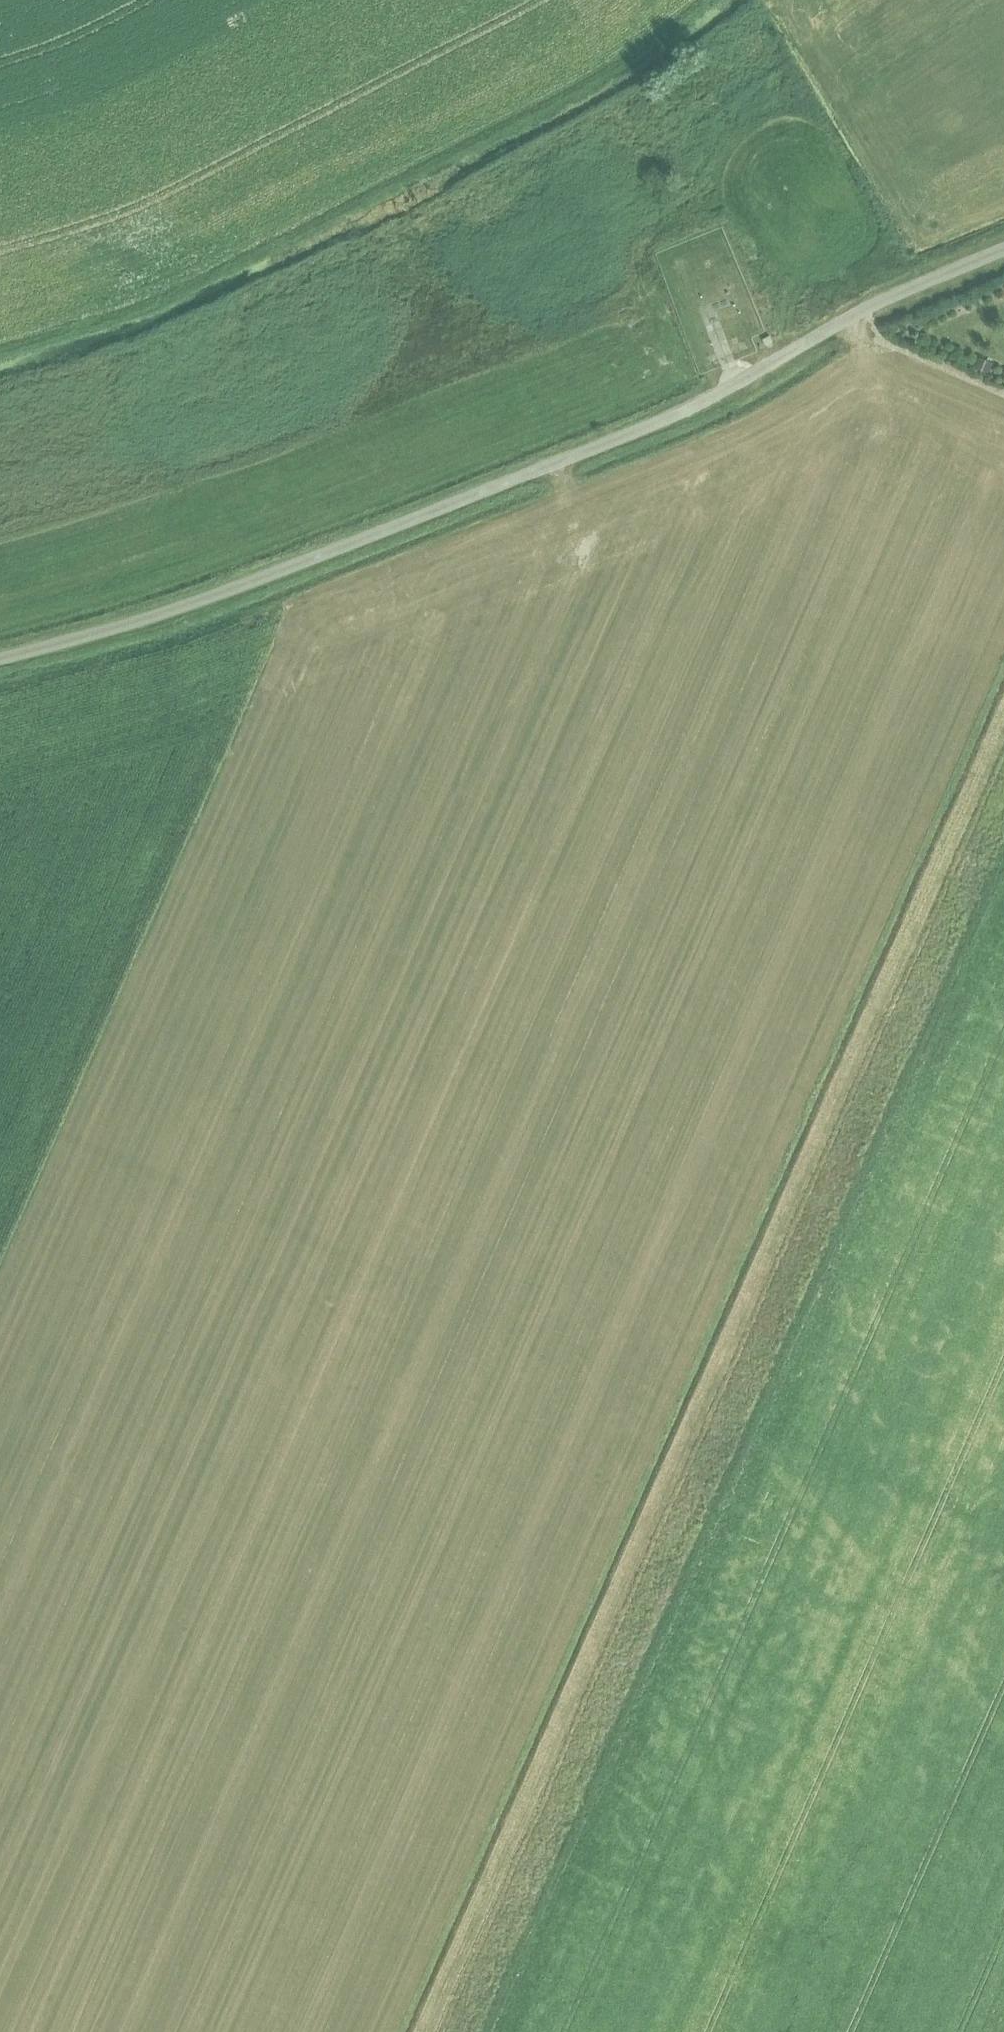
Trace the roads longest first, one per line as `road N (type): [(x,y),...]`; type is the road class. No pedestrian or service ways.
road 1 (unclassified): [(1003,249),(893,295),(636,431),(235,588),(0,657)]

